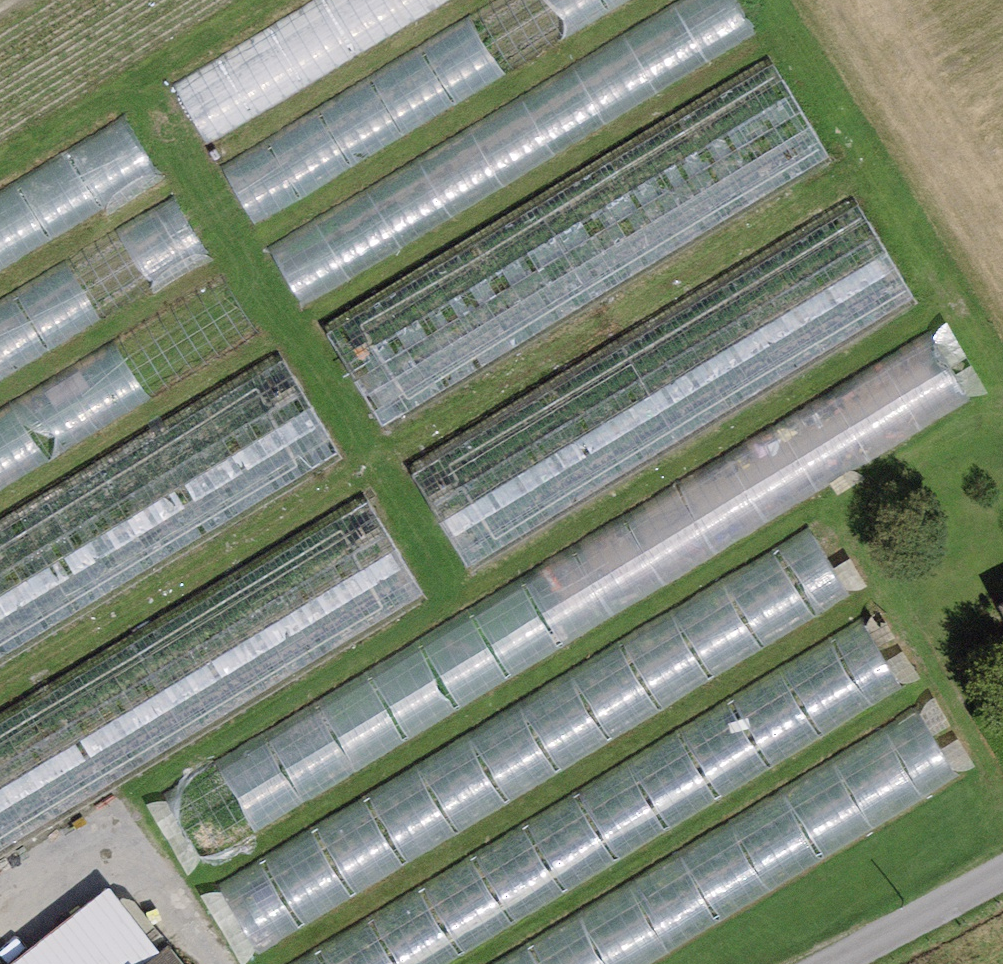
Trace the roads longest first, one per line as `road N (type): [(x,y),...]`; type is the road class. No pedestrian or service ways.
road 1 (residential): [(830,963),(1002,871)]

